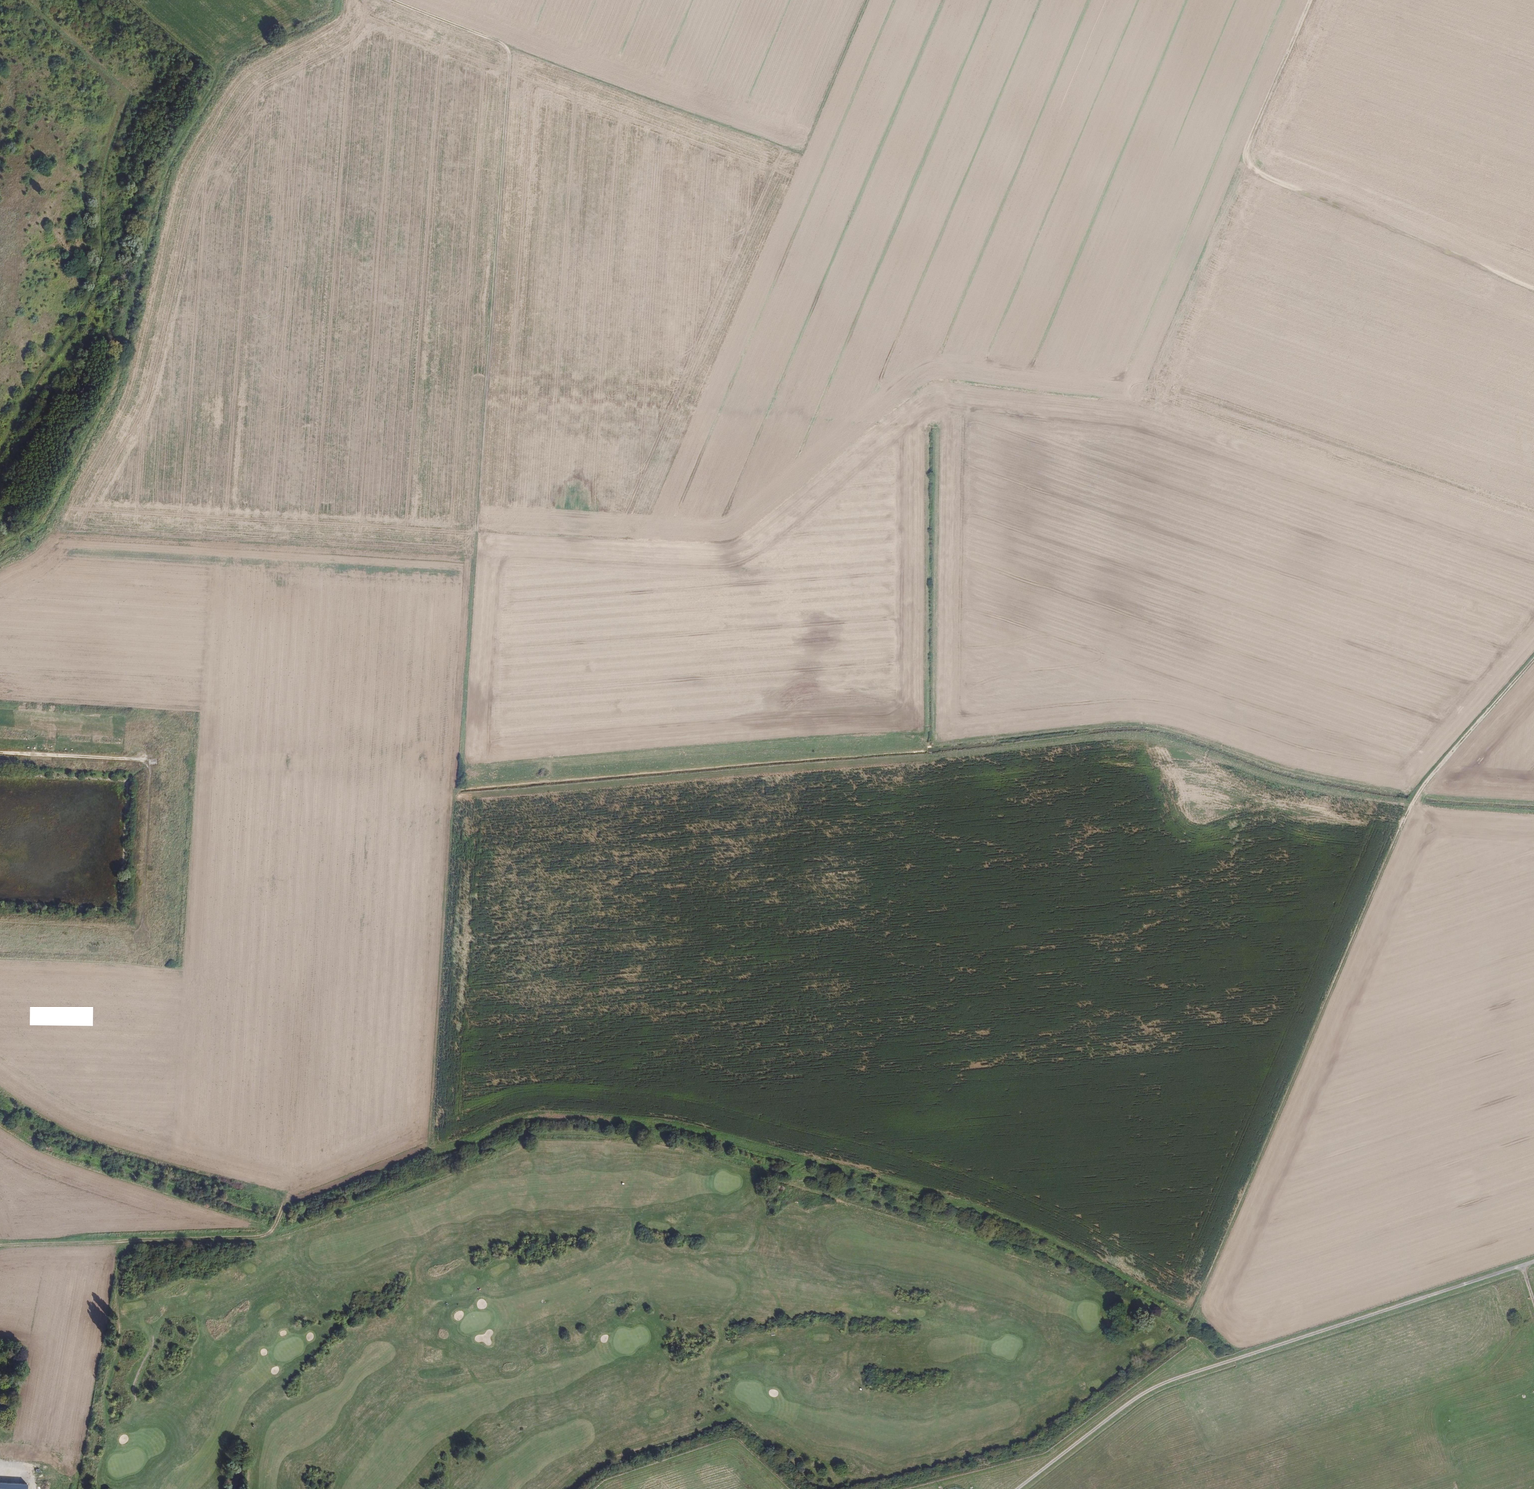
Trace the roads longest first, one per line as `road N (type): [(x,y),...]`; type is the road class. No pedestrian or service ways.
road 1 (track): [(391,0),(502,44),(510,58),(462,746)]
road 2 (track): [(1533,665),(1414,802),(1185,1332)]
road 3 (track): [(1312,0),(1130,403),(955,380),(931,428)]
road 4 (track): [(1523,1266),(1167,1383),(1019,1488)]
road 5 (track): [(1242,166),(1533,290)]
road 6 (track): [(0,1245),(260,1237),(270,1234),(282,1203)]
road 7 (track): [(0,753),(147,759)]

